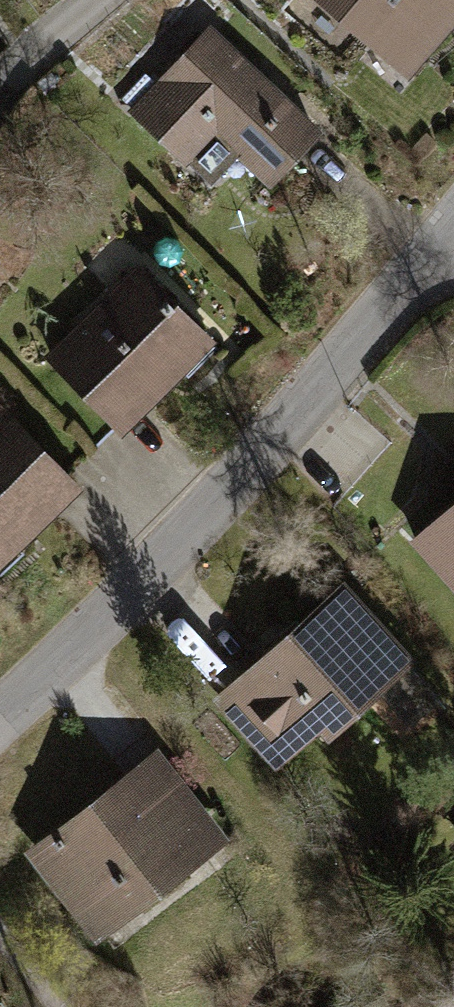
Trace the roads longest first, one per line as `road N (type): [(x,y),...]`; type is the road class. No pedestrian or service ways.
road 1 (residential): [(453,237),(0,708)]
road 2 (residential): [(101,0),(40,45),(0,105)]

